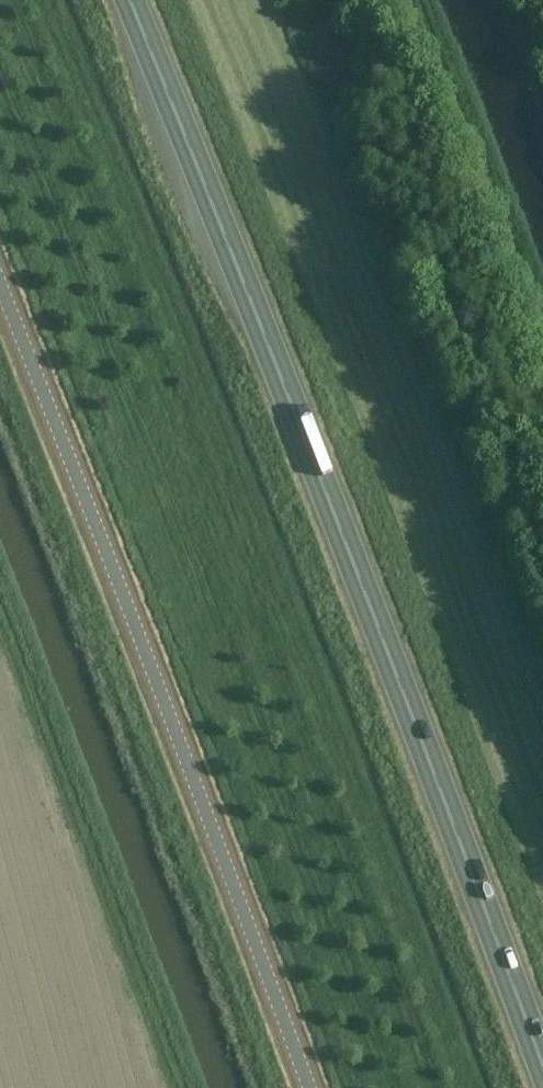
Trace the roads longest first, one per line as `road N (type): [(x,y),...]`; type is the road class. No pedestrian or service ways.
road 1 (trunk): [(542,1068),(404,692),(127,0)]
road 2 (unclassified): [(303,1087),(0,303)]

